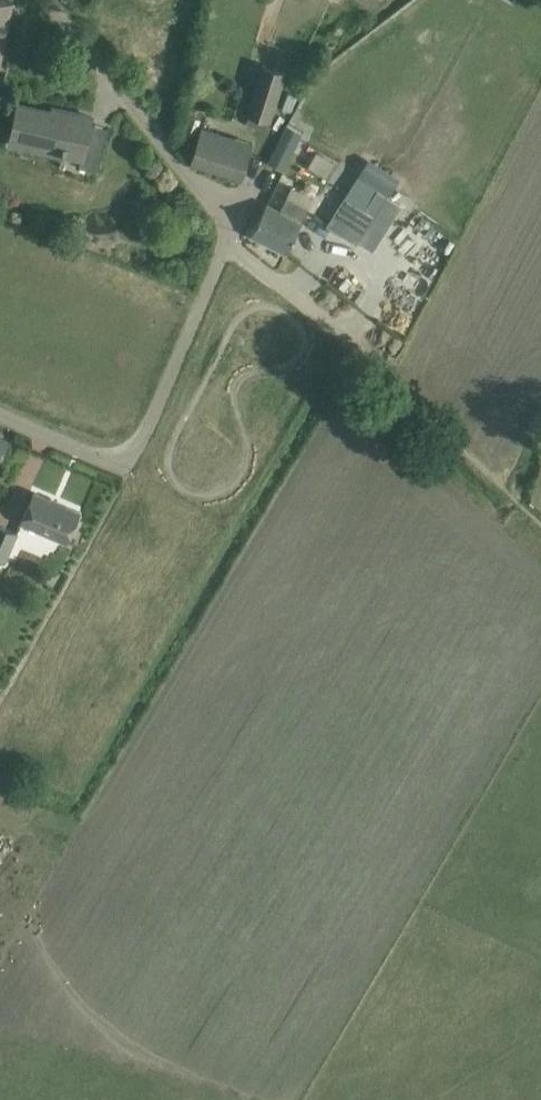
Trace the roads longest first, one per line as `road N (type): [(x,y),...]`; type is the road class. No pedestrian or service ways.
road 1 (residential): [(503,495),(301,311),(221,252)]
road 2 (residential): [(0,421),(110,464),(130,459),(221,252)]
road 3 (residential): [(221,252),(222,220),(45,0)]

